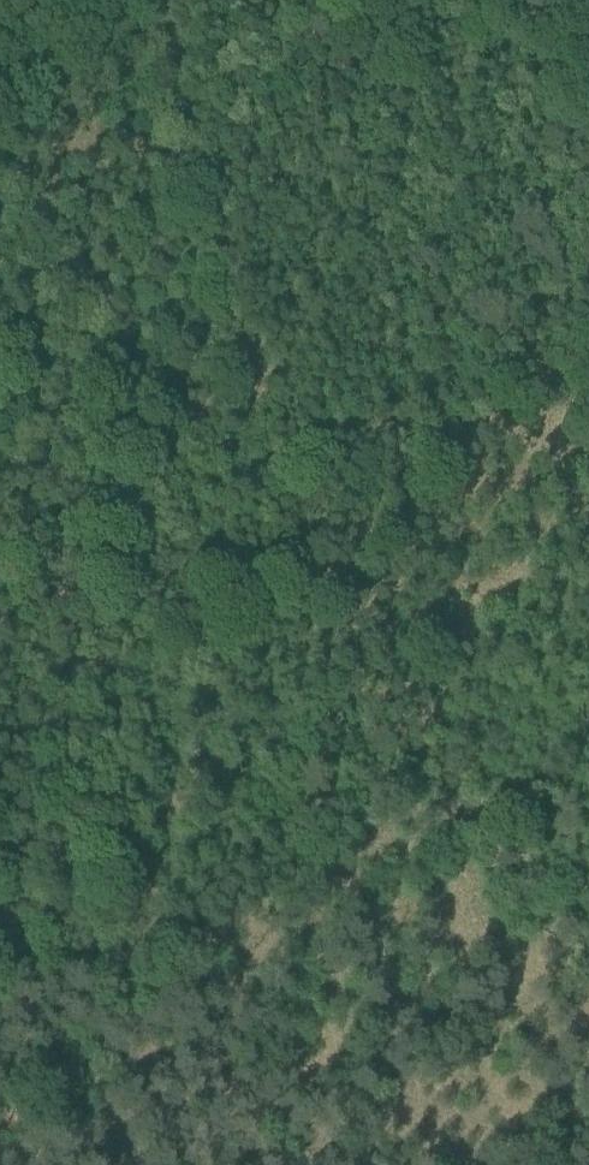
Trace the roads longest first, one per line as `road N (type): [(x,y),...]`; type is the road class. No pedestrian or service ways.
road 1 (track): [(588,284),(461,370),(422,410),(299,504),(240,533),(183,541),(53,490),(0,482)]

